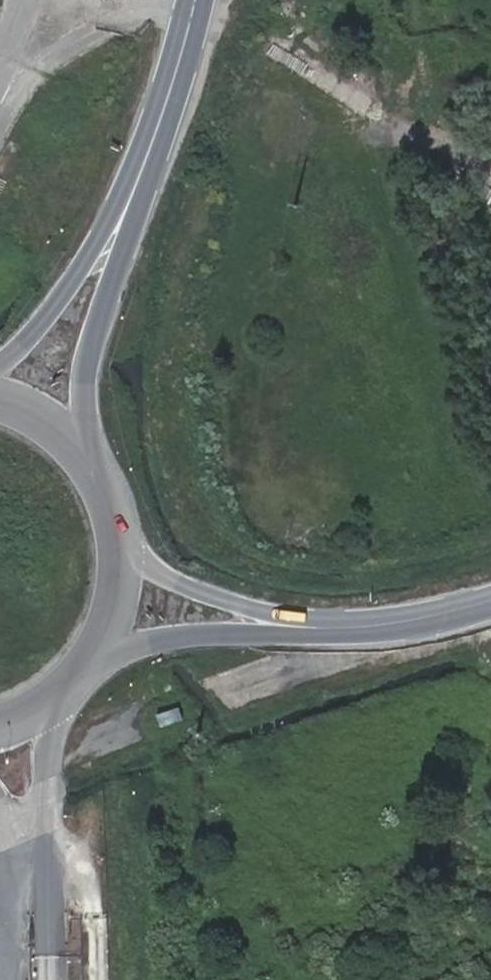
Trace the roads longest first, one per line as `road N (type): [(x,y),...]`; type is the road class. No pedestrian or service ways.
road 1 (secondary): [(89,449),(85,377),(132,197)]
road 2 (unclassified): [(80,677),(151,640),(291,629)]
road 3 (secondary): [(132,197),(0,372)]
road 4 (secondary): [(132,197),(197,0)]
road 5 (unclassified): [(291,629),(386,627),(490,598)]
road 6 (unclassified): [(291,629),(170,584),(125,531)]
road 7 (secondary): [(80,677),(110,634),(125,584),(125,531)]

